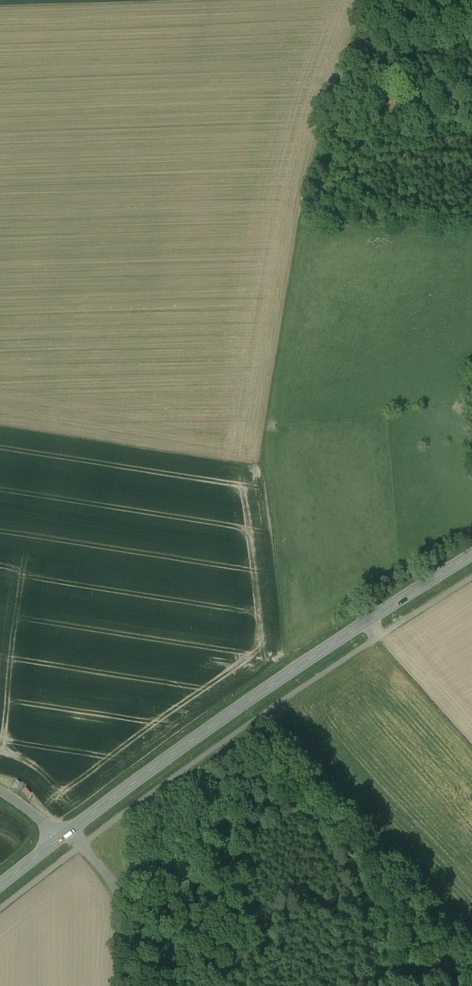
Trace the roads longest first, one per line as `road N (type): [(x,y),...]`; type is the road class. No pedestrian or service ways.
road 1 (tertiary): [(65,835),(304,663),(471,555)]

